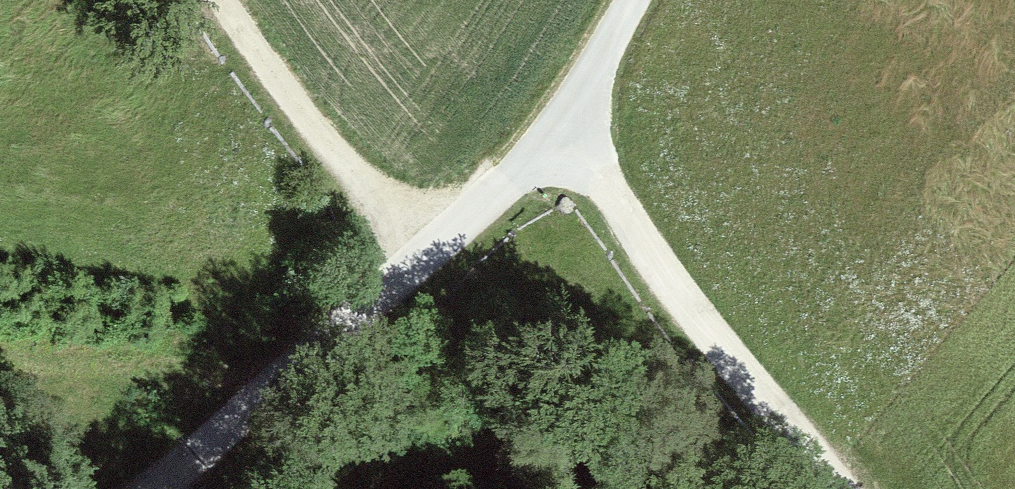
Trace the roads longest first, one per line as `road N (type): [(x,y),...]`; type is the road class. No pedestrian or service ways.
road 1 (track): [(186,488),(434,260),(551,137)]
road 2 (unclassified): [(551,137),(849,488)]
road 3 (track): [(211,0),(243,47),(434,260)]
road 4 (residential): [(551,137),(632,0)]

